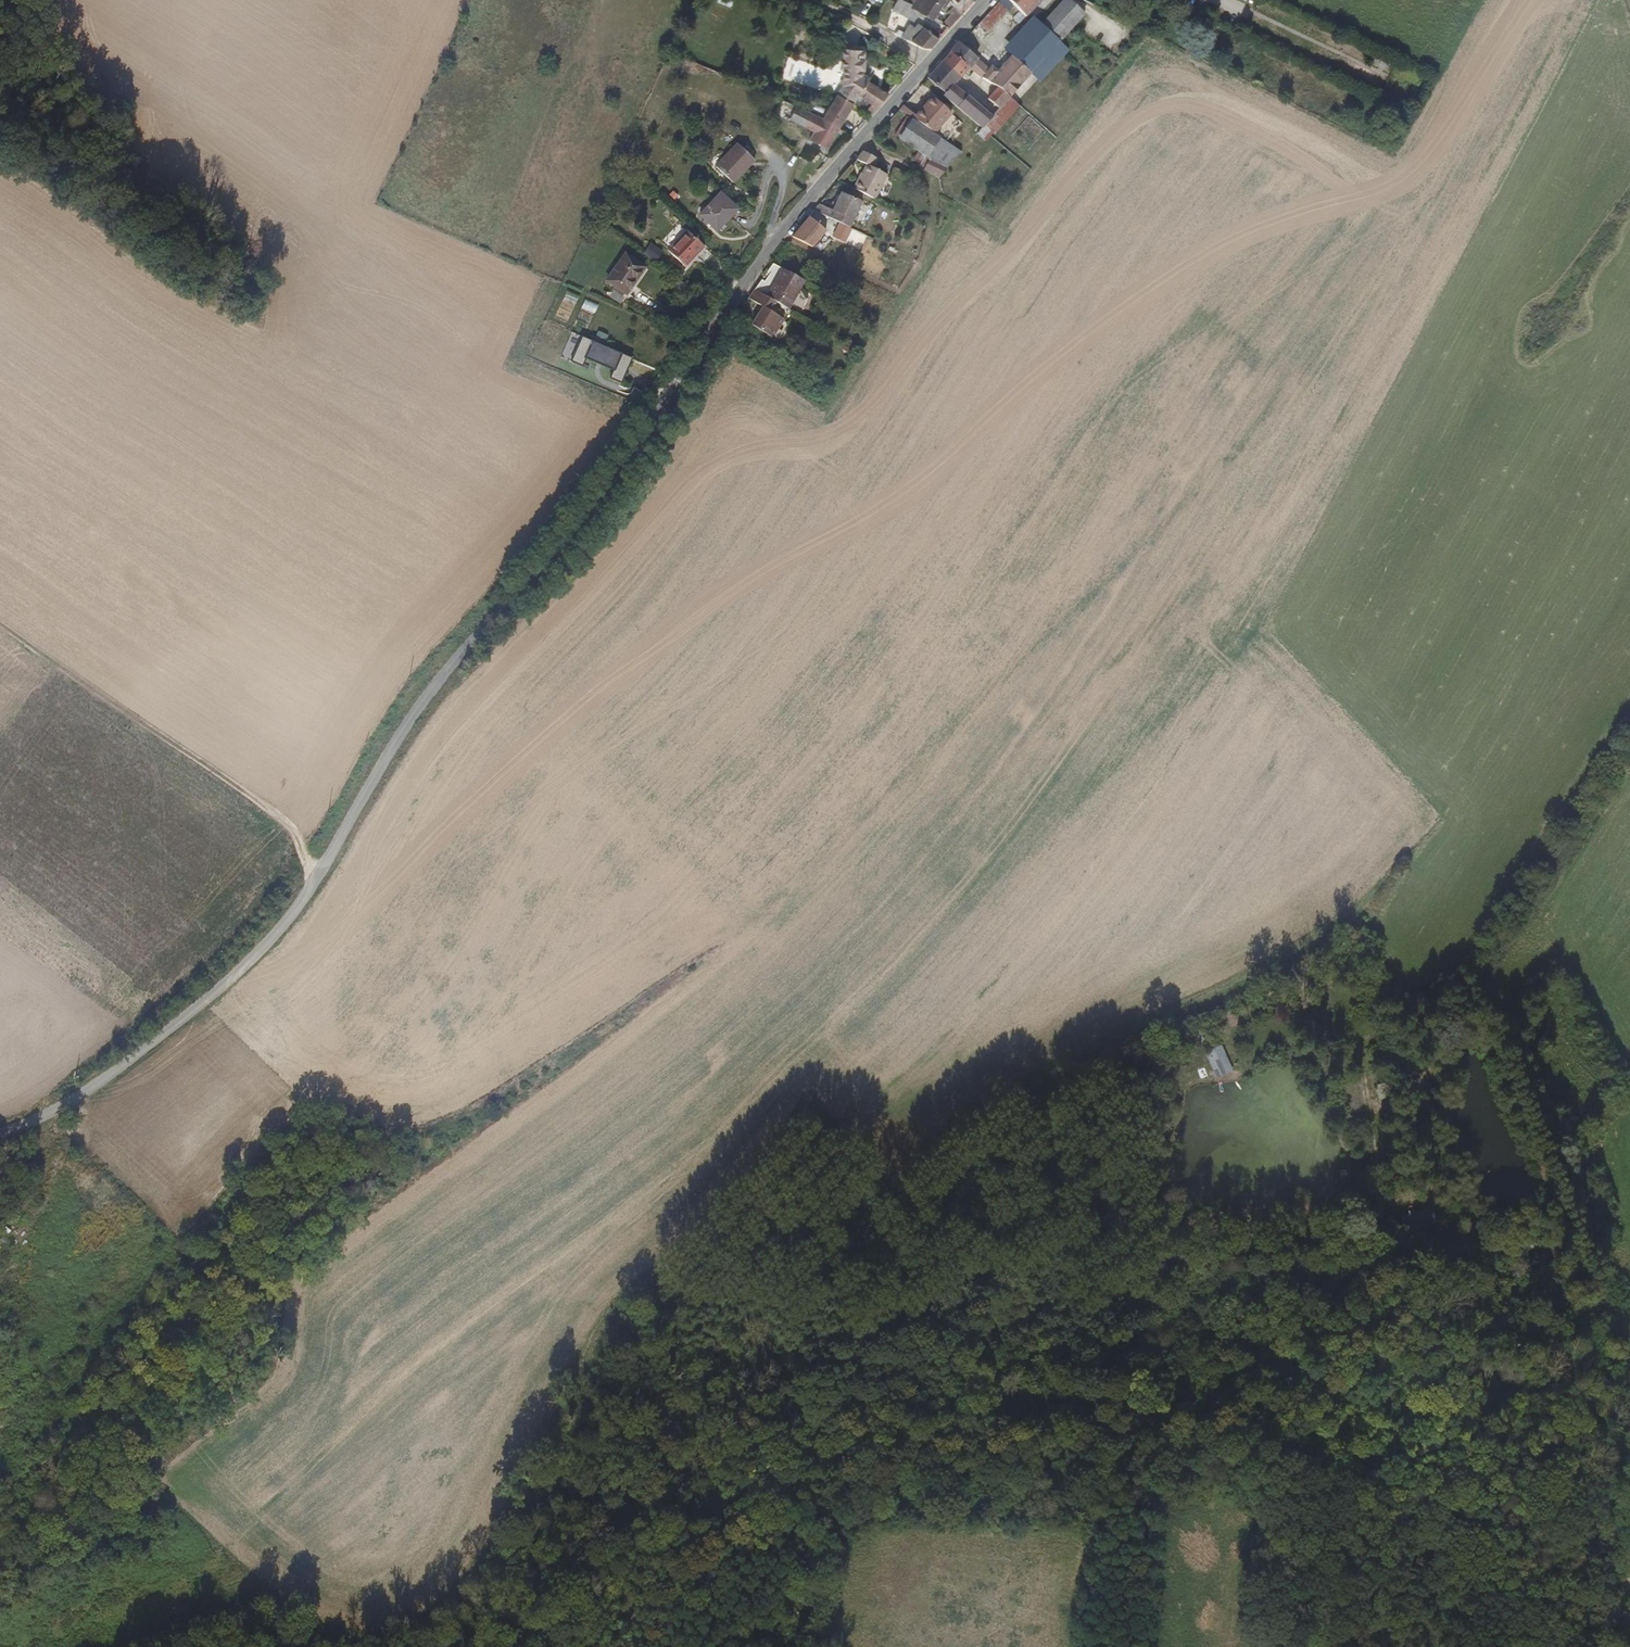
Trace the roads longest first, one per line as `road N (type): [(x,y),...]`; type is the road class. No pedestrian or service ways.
road 1 (unclassified): [(116,1063),(272,930),(431,681),(592,509),(684,375)]
road 2 (track): [(1629,1383),(1593,1288),(1557,1254),(1427,1245),(1385,1228),(1365,1061),(1331,1034)]
road 3 (residential): [(684,375),(770,250),(989,0)]
road 4 (track): [(312,872),(253,804),(0,633)]
road 5 (track): [(805,0),(932,63)]
road 6 (unclassified): [(116,1063),(44,1113),(0,1131)]

